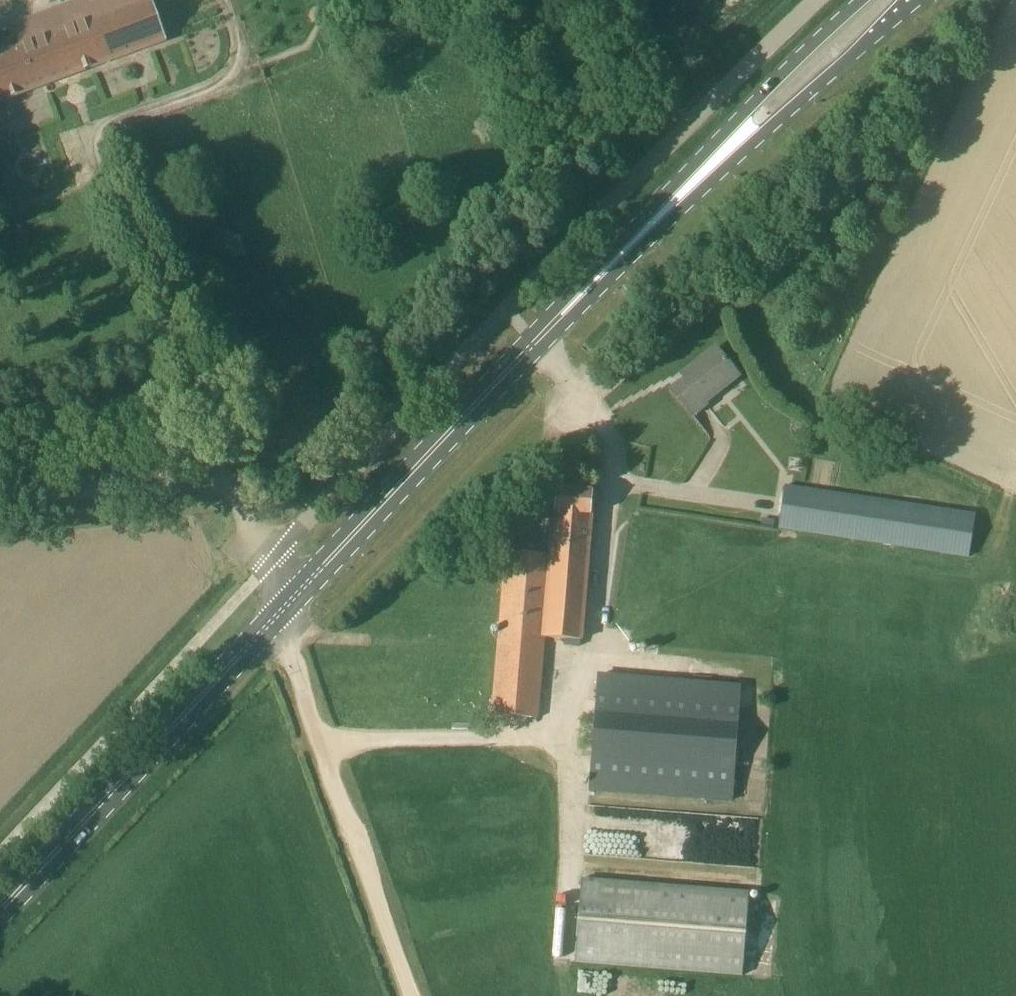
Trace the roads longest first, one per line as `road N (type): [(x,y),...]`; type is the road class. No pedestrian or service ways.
road 1 (unclassified): [(281,610),(272,561),(571,242),(817,0)]
road 2 (primary): [(281,610),(703,172)]
road 3 (primary): [(0,909),(281,610)]
road 4 (track): [(281,610),(293,667),(413,995)]
road 5 (track): [(0,499),(218,463),(272,561)]
road 6 (primary): [(703,172),(768,129),(918,0)]
road 7 (primary): [(861,0),(754,106),(703,172)]

